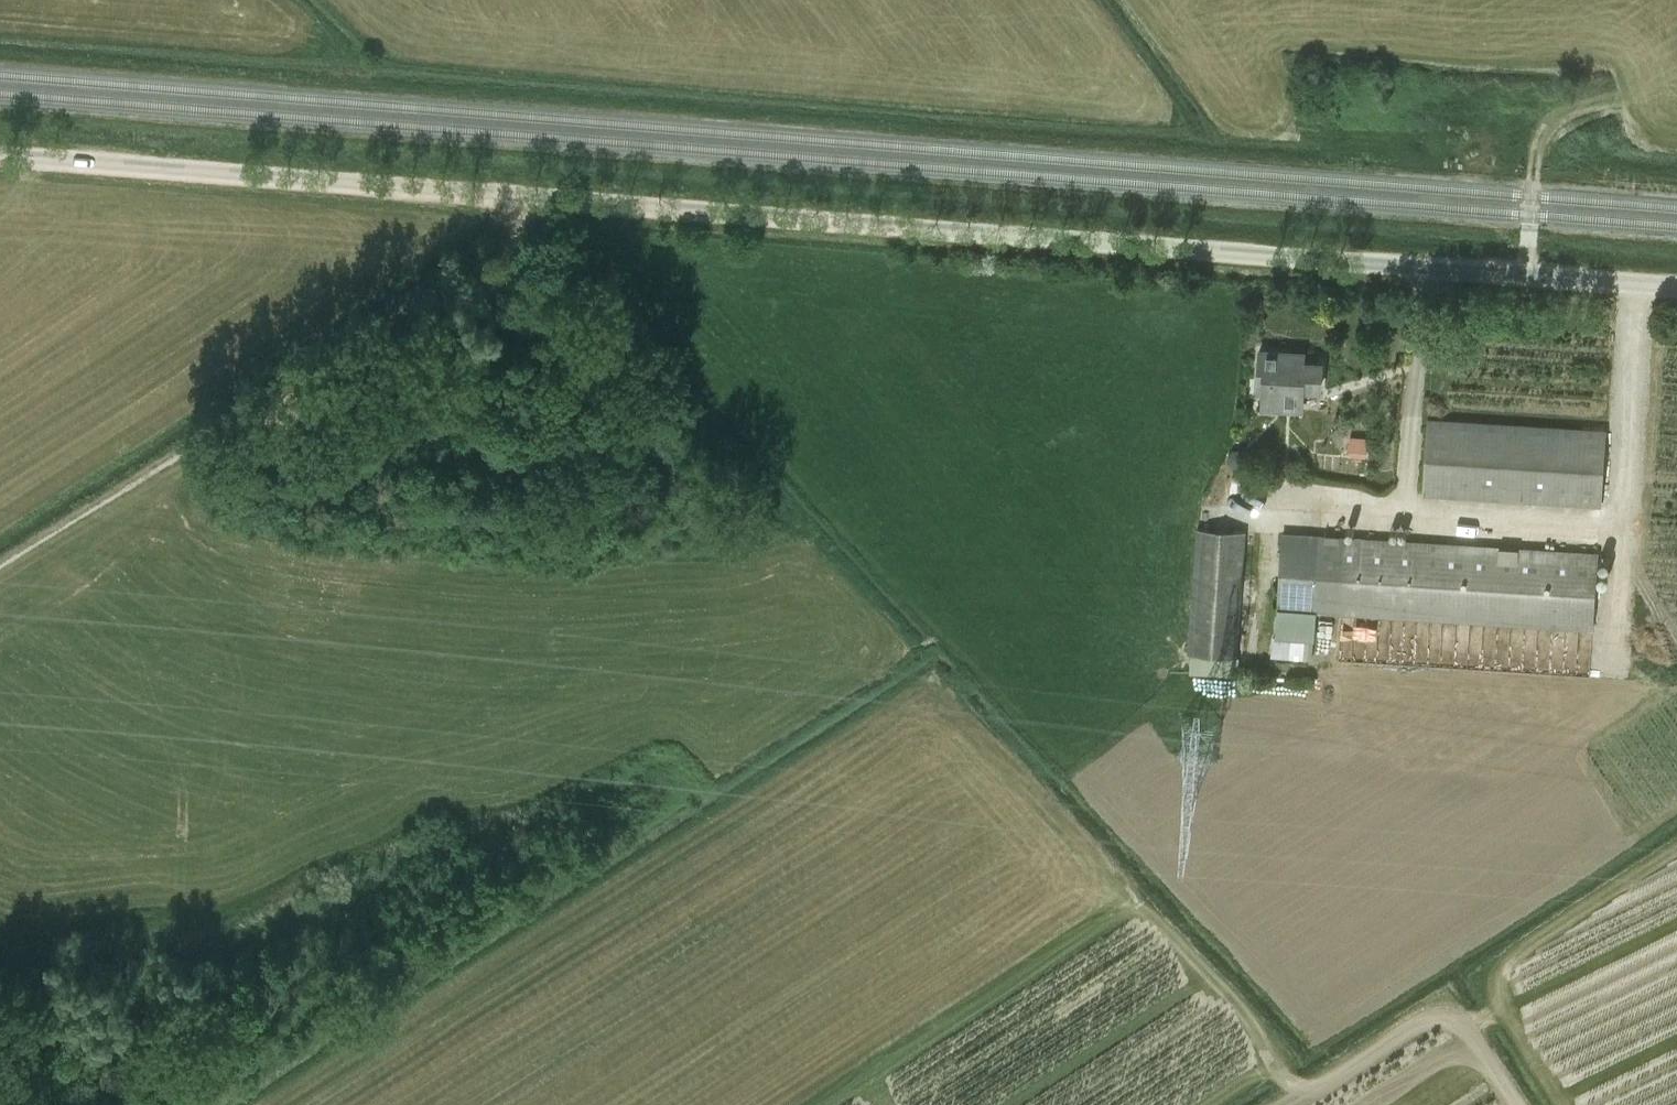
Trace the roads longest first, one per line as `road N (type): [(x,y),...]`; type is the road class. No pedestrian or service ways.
road 1 (unclassified): [(1676,296),(0,164)]

